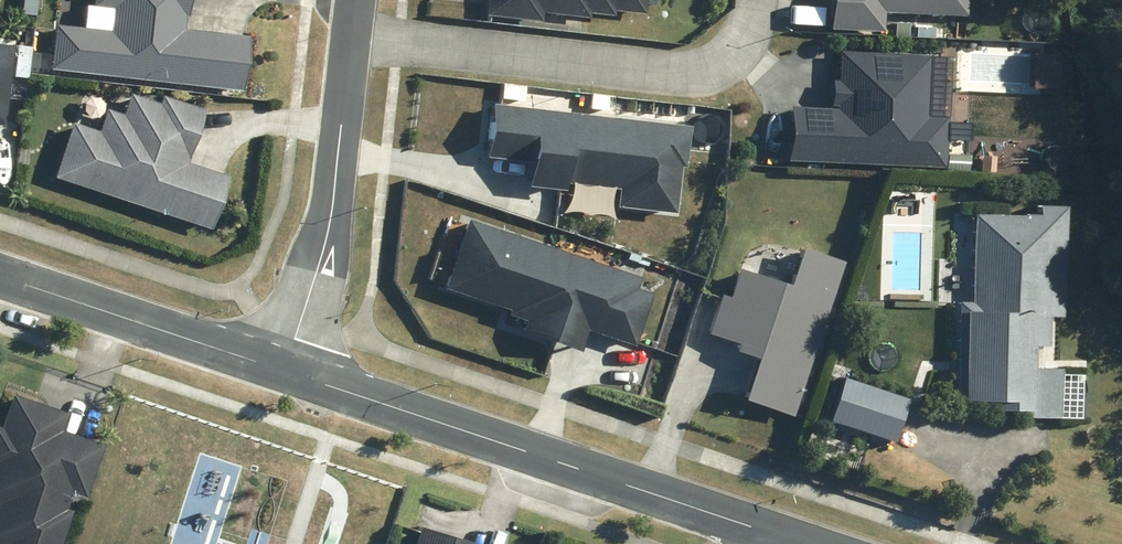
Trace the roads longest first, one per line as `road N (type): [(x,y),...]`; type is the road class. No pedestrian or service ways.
road 1 (tertiary): [(772,535),(286,371)]
road 2 (residential): [(761,0),(740,48),(677,70),(355,33)]
road 3 (residential): [(286,371),(328,226),(355,33)]
road 4 (tertiary): [(286,371),(0,277)]

